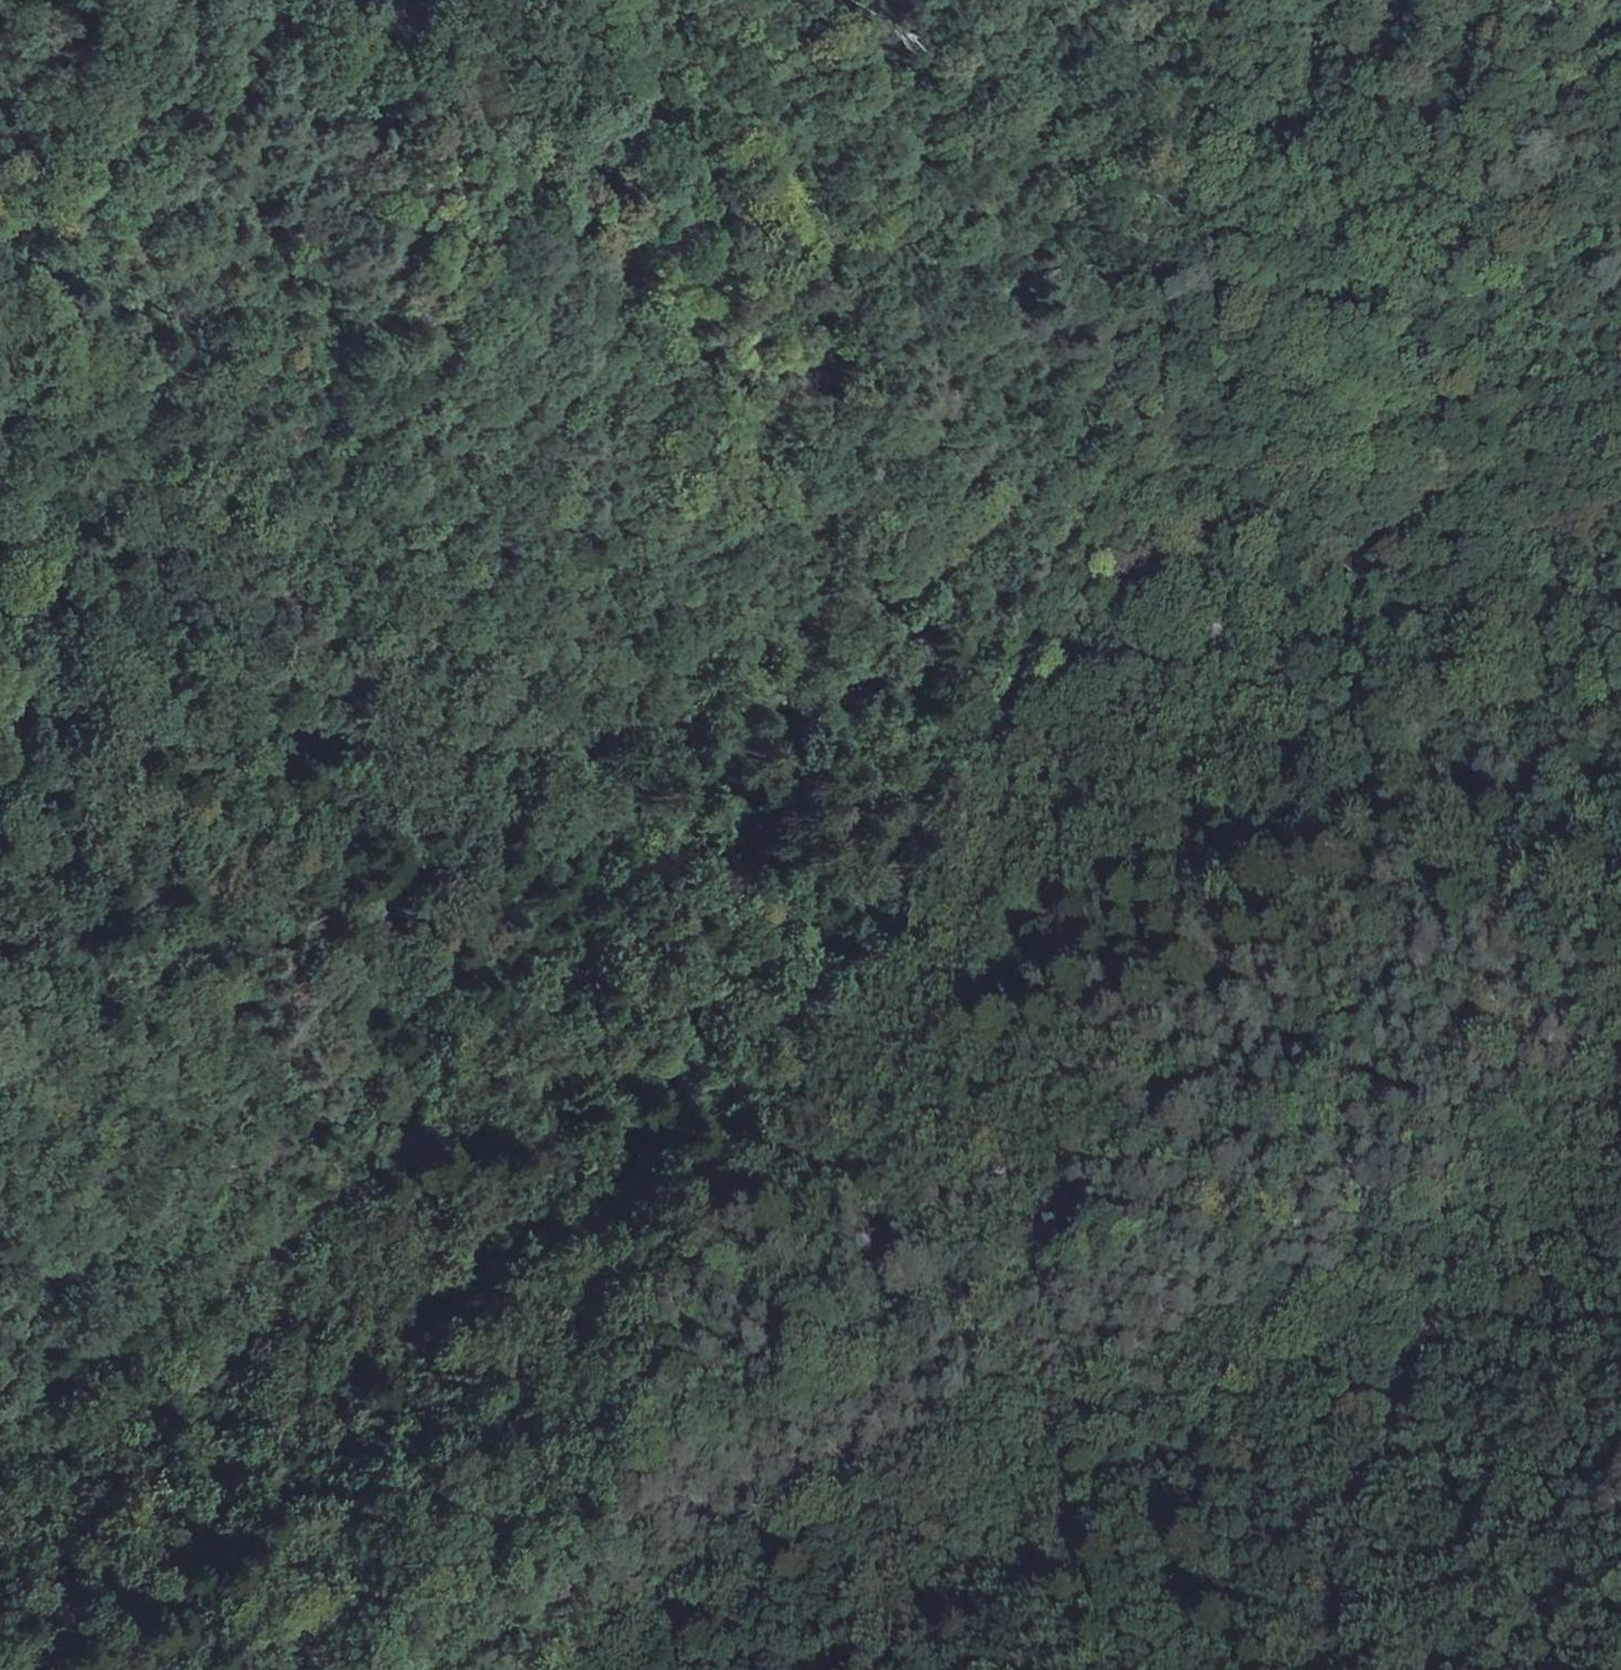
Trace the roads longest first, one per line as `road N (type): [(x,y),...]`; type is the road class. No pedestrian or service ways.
road 1 (track): [(1537,205),(1282,343),(1131,384),(953,535),(789,719),(763,796),(776,854),(832,866),(895,865),(1004,782),(1155,691),(1441,592),(1620,600)]

